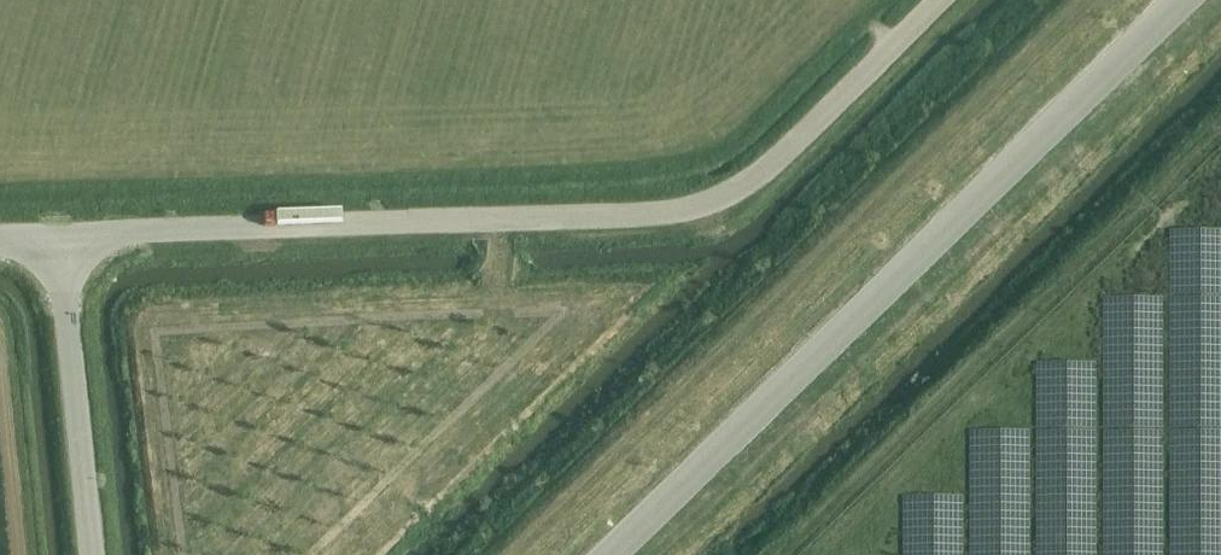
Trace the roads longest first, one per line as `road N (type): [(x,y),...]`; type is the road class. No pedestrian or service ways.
road 1 (unclassified): [(57,234),(693,207),(768,166),(940,0)]
road 2 (tertiary): [(609,554),(1184,0)]
road 3 (unclassified): [(91,554),(57,234)]

